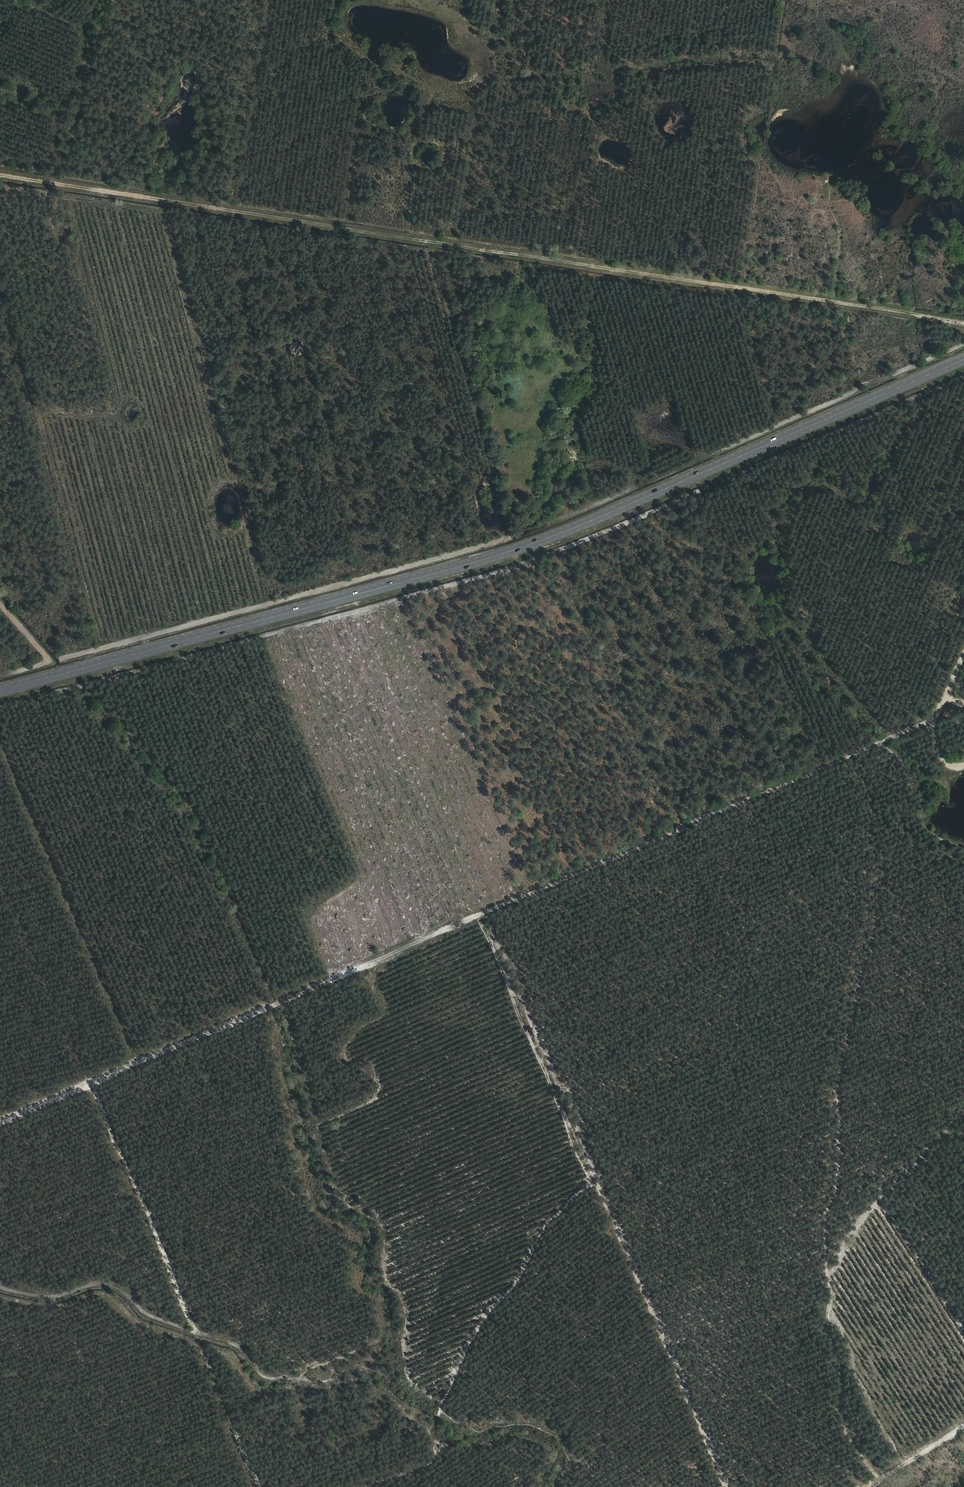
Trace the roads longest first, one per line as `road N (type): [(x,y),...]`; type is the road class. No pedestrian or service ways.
road 1 (track): [(0,1125),(736,811),(944,710),(963,711)]
road 2 (secondary): [(963,359),(551,537),(0,691)]
road 3 (track): [(963,322),(0,175)]
road 4 (track): [(885,1486),(838,1411),(840,1370),(826,1327),(824,1220),(837,1175),(837,1069),(883,873),(856,755)]
road 5 (track): [(591,1178),(726,1486)]
road 6 (track): [(480,915),(591,1178)]
road 7 (track): [(193,1327),(92,1084)]
road 8 (track): [(402,237),(430,77)]
road 9 (track): [(203,1353),(260,1486)]
road 10 (track): [(835,301),(840,234),(828,198),(833,179)]

